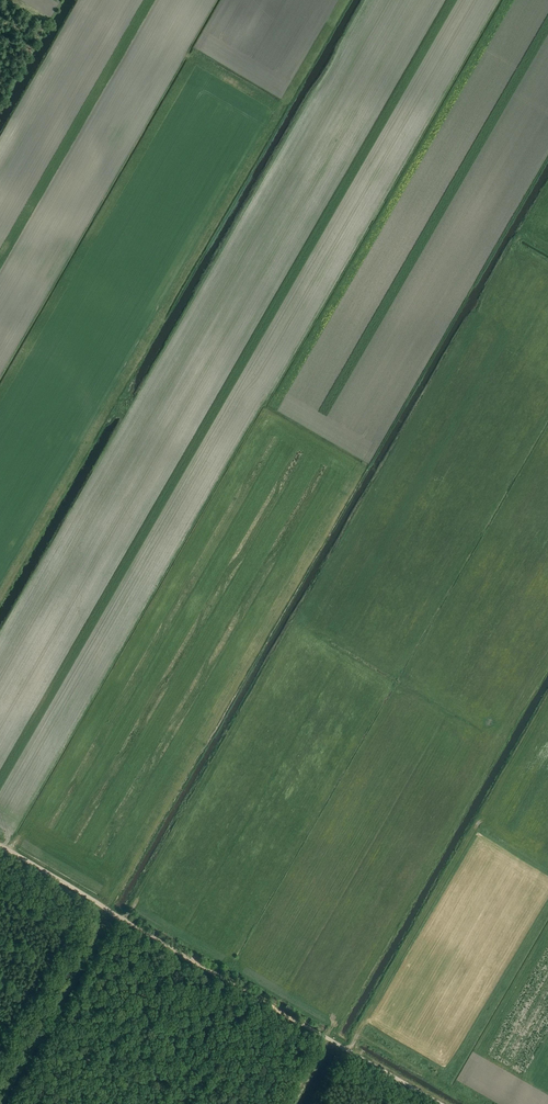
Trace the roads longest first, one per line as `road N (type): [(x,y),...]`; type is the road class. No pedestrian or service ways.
road 1 (track): [(331,1040),(0,845)]
road 2 (track): [(0,1094),(108,908)]
road 3 (track): [(442,1103),(331,1040)]

